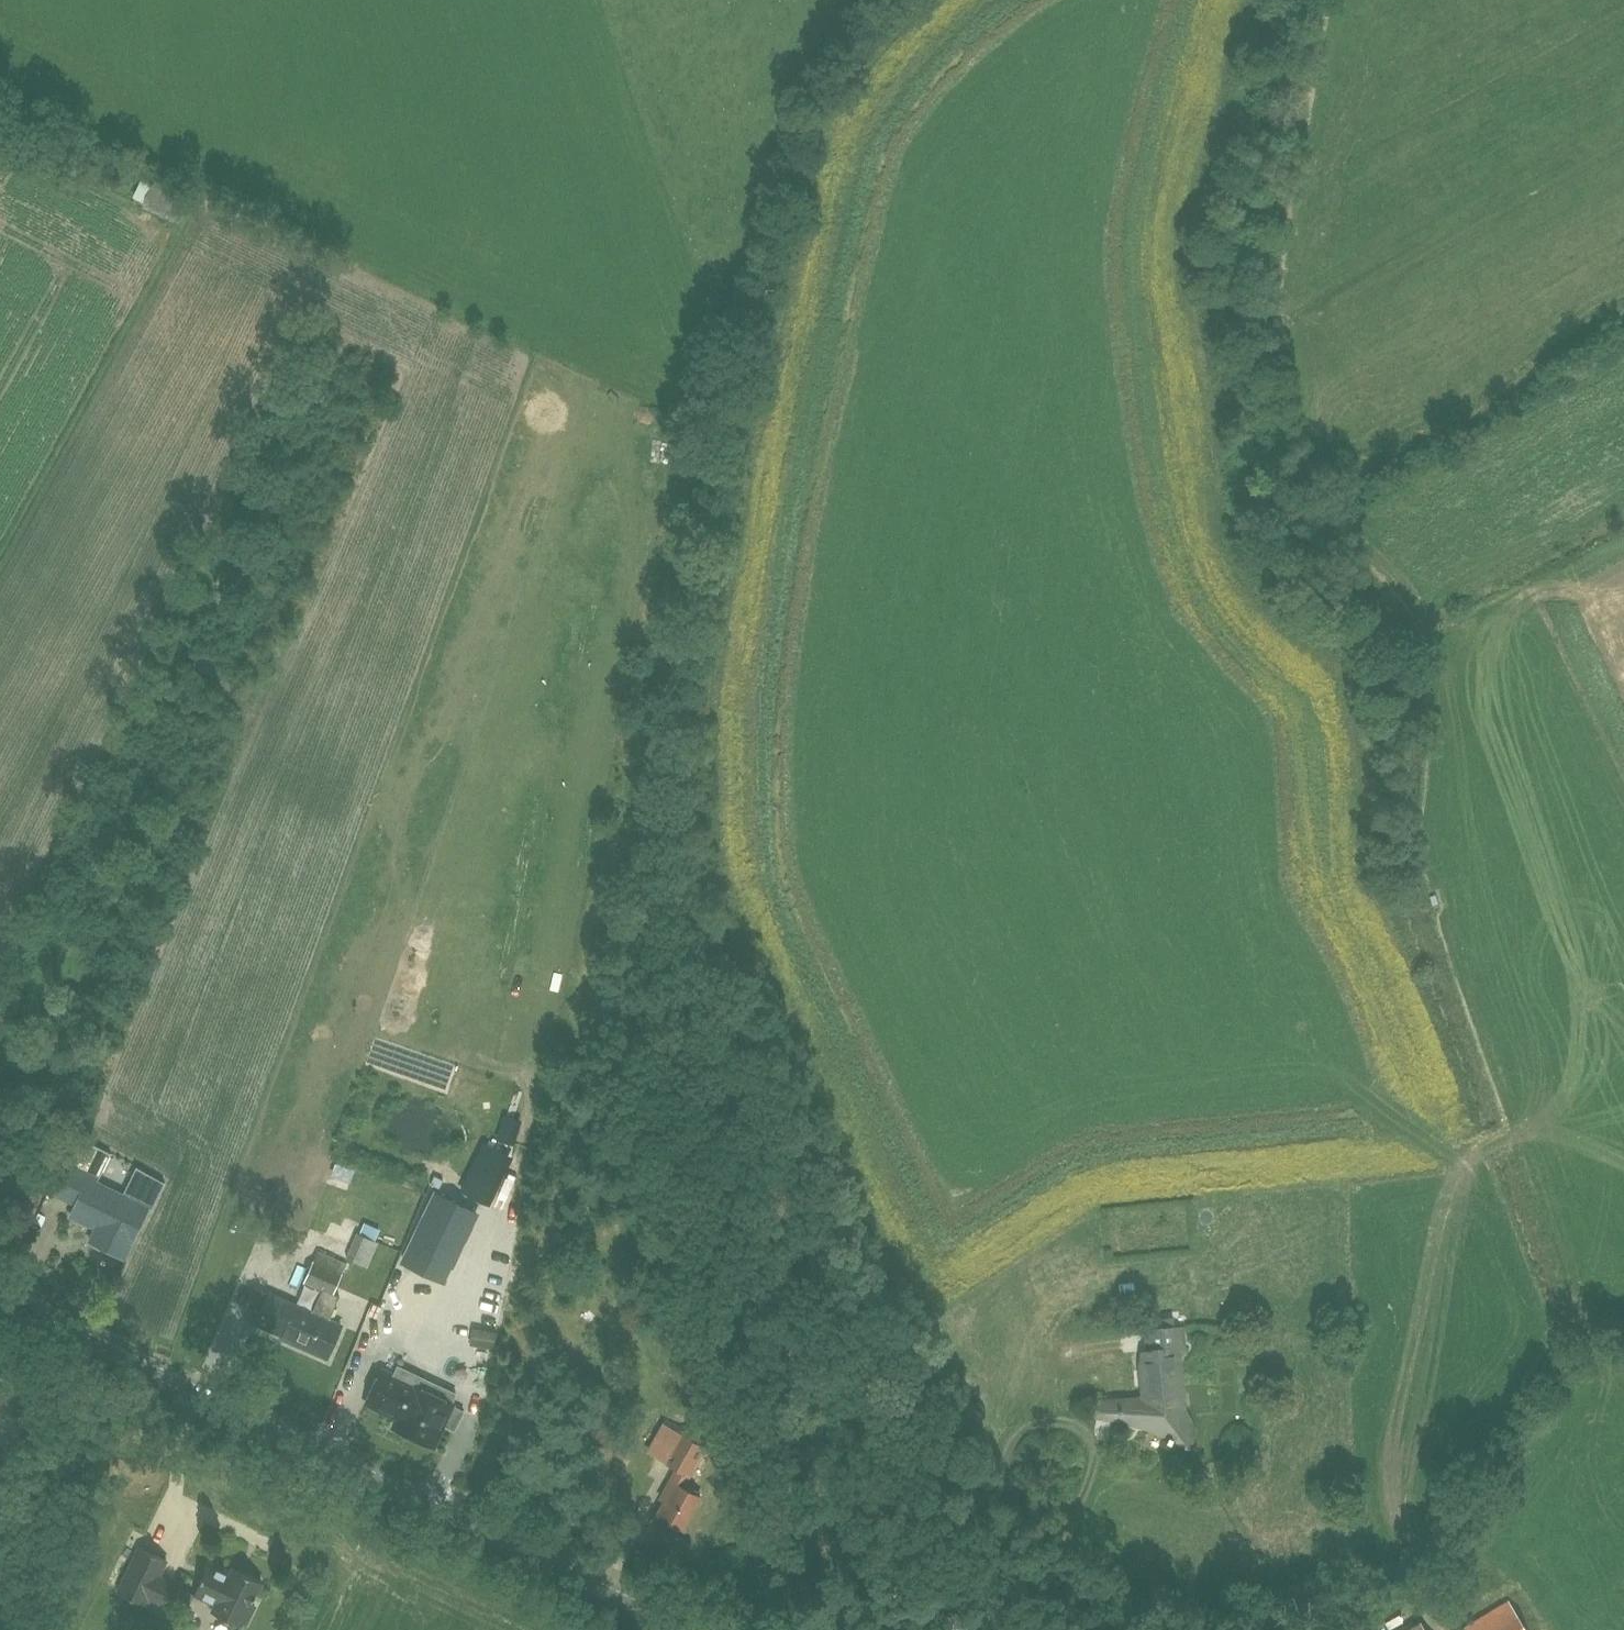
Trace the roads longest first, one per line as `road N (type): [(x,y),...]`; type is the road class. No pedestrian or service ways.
road 1 (tertiary): [(685,1629),(0,1297)]

